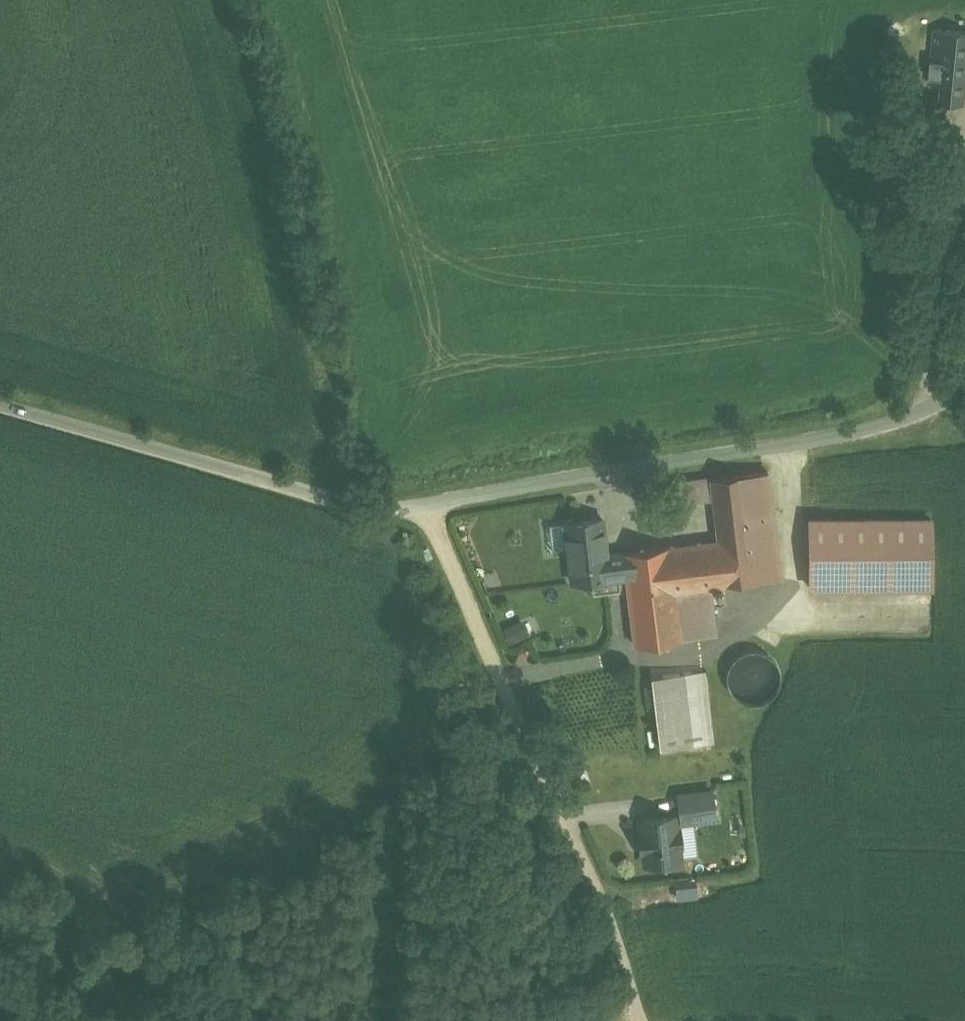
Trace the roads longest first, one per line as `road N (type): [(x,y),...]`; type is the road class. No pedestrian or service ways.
road 1 (residential): [(0,396),(406,497),(651,457),(943,389),(964,377)]
road 2 (track): [(425,494),(652,1020)]
road 3 (track): [(505,676),(714,650),(740,637),(779,595)]

